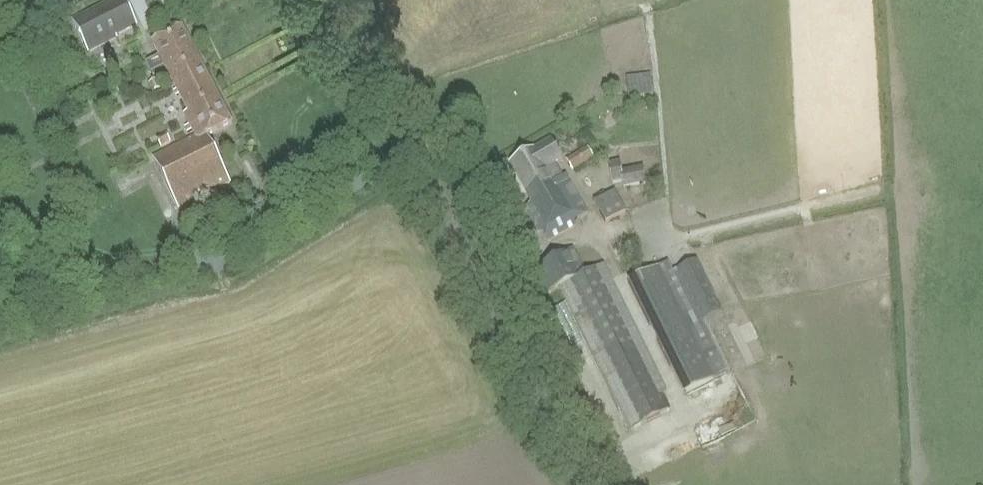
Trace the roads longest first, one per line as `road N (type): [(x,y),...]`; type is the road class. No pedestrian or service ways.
road 1 (tertiary): [(588,484),(337,0)]

